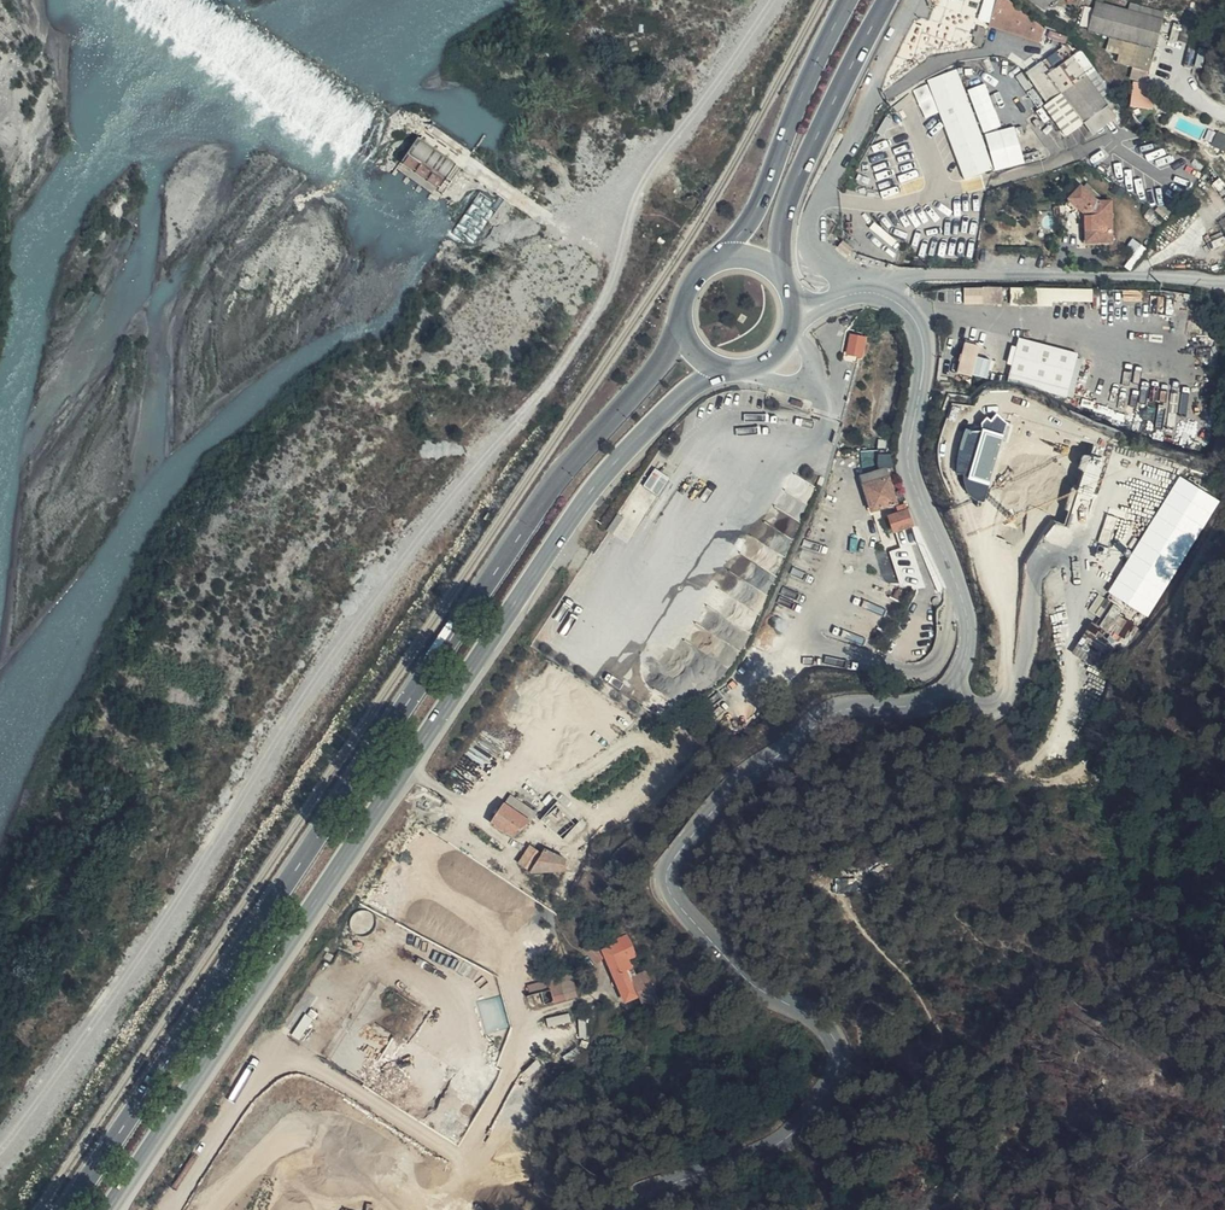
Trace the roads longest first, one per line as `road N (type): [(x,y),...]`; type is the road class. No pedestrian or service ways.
road 1 (tertiary): [(794,310),(868,295),(895,303),(917,326),(922,360),(909,463),(959,589),(967,655),(941,694),(838,712),(815,726),(678,852),(670,880),(683,907),(823,1023),(836,1042),(839,1085),(806,1127),(619,1209)]
road 2 (track): [(766,0),(617,213),(609,274),(567,354),(418,532),(103,992),(0,1127)]
road 3 (primary): [(683,324),(646,382),(559,480),(67,1209)]
road 4 (primary): [(108,1209),(613,463),(689,388),(729,369)]
road 5 (residential): [(811,383),(826,418),(820,432),(766,460),(614,673)]
road 6 (primary): [(783,282),(788,200),(888,0)]
road 7 (primary): [(850,0),(750,218),(722,260)]

